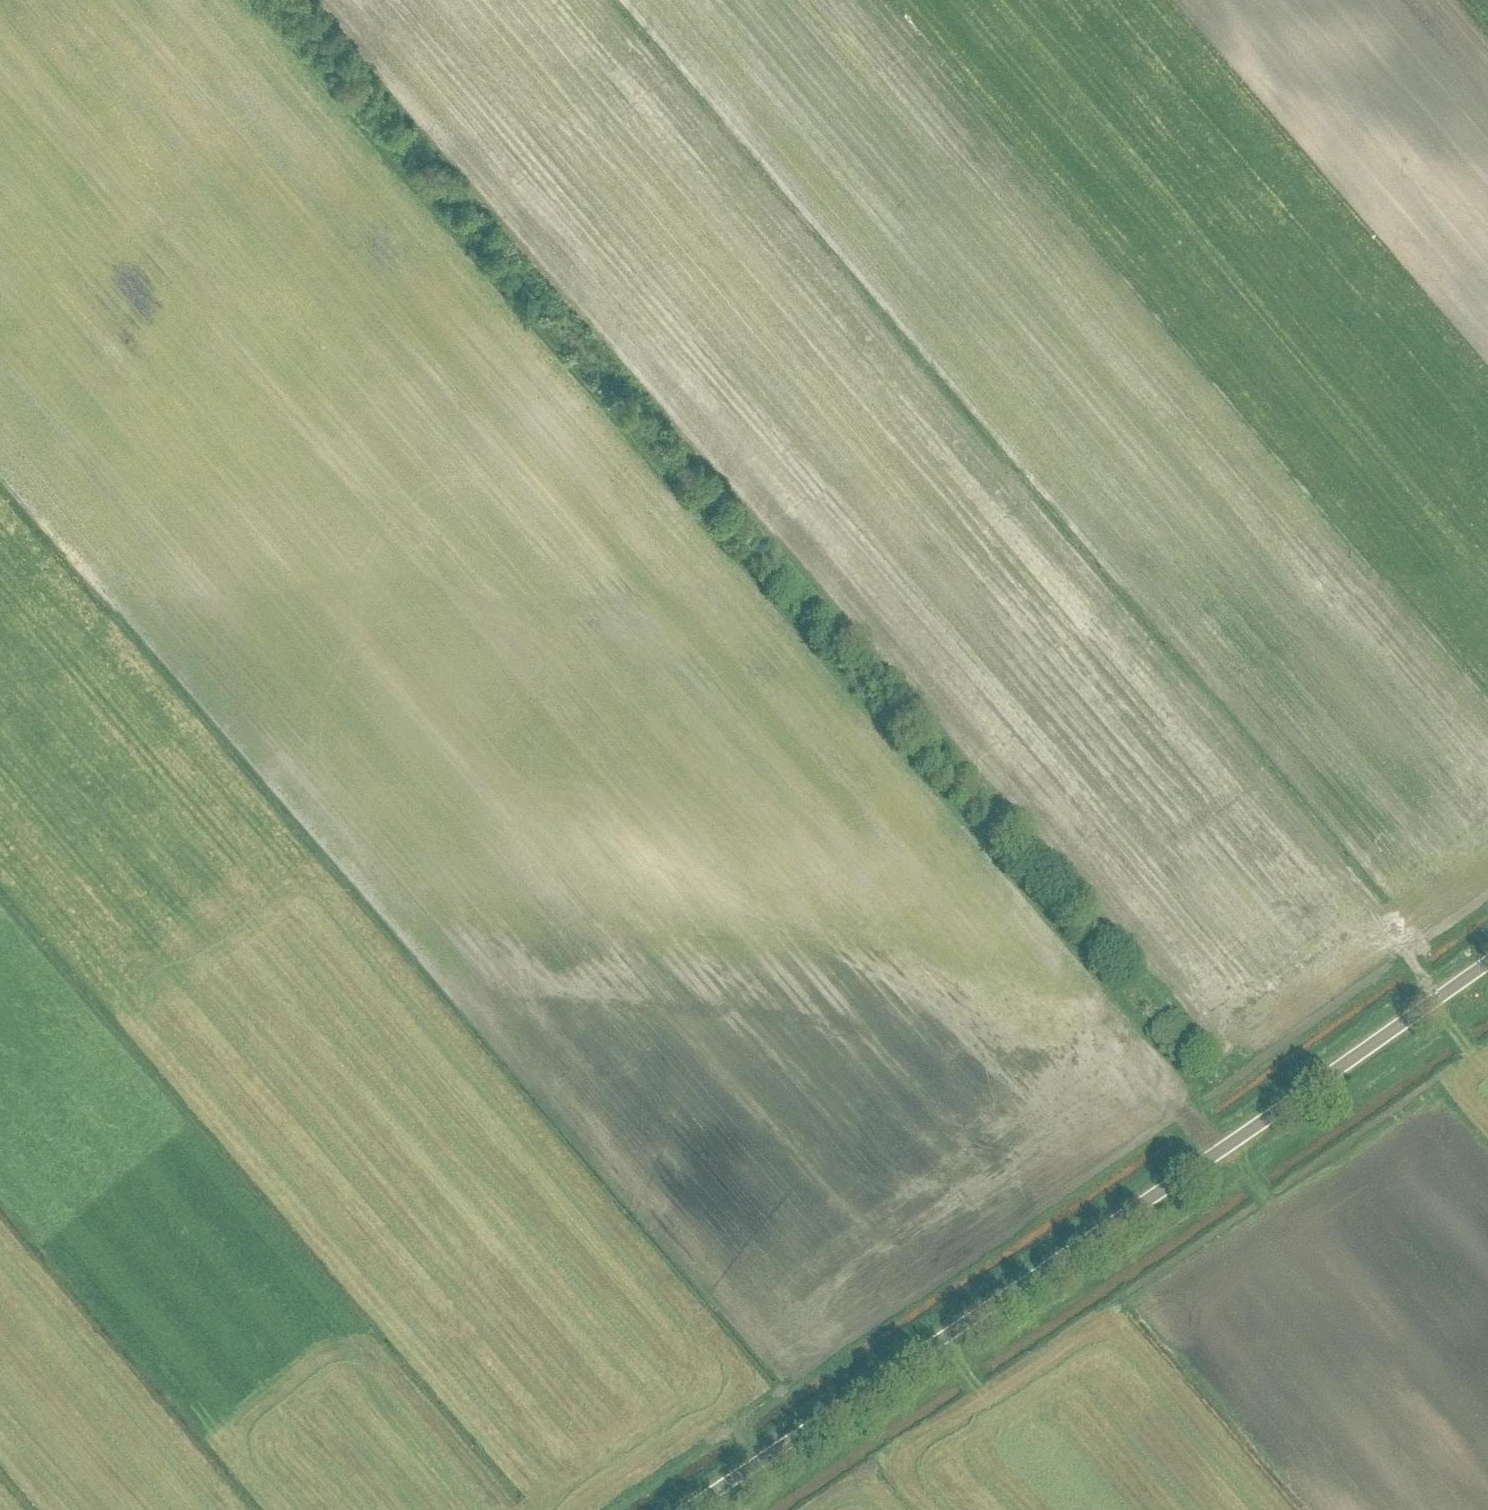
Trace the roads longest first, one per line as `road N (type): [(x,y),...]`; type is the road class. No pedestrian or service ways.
road 1 (unclassified): [(688,1509),(1487,963)]

